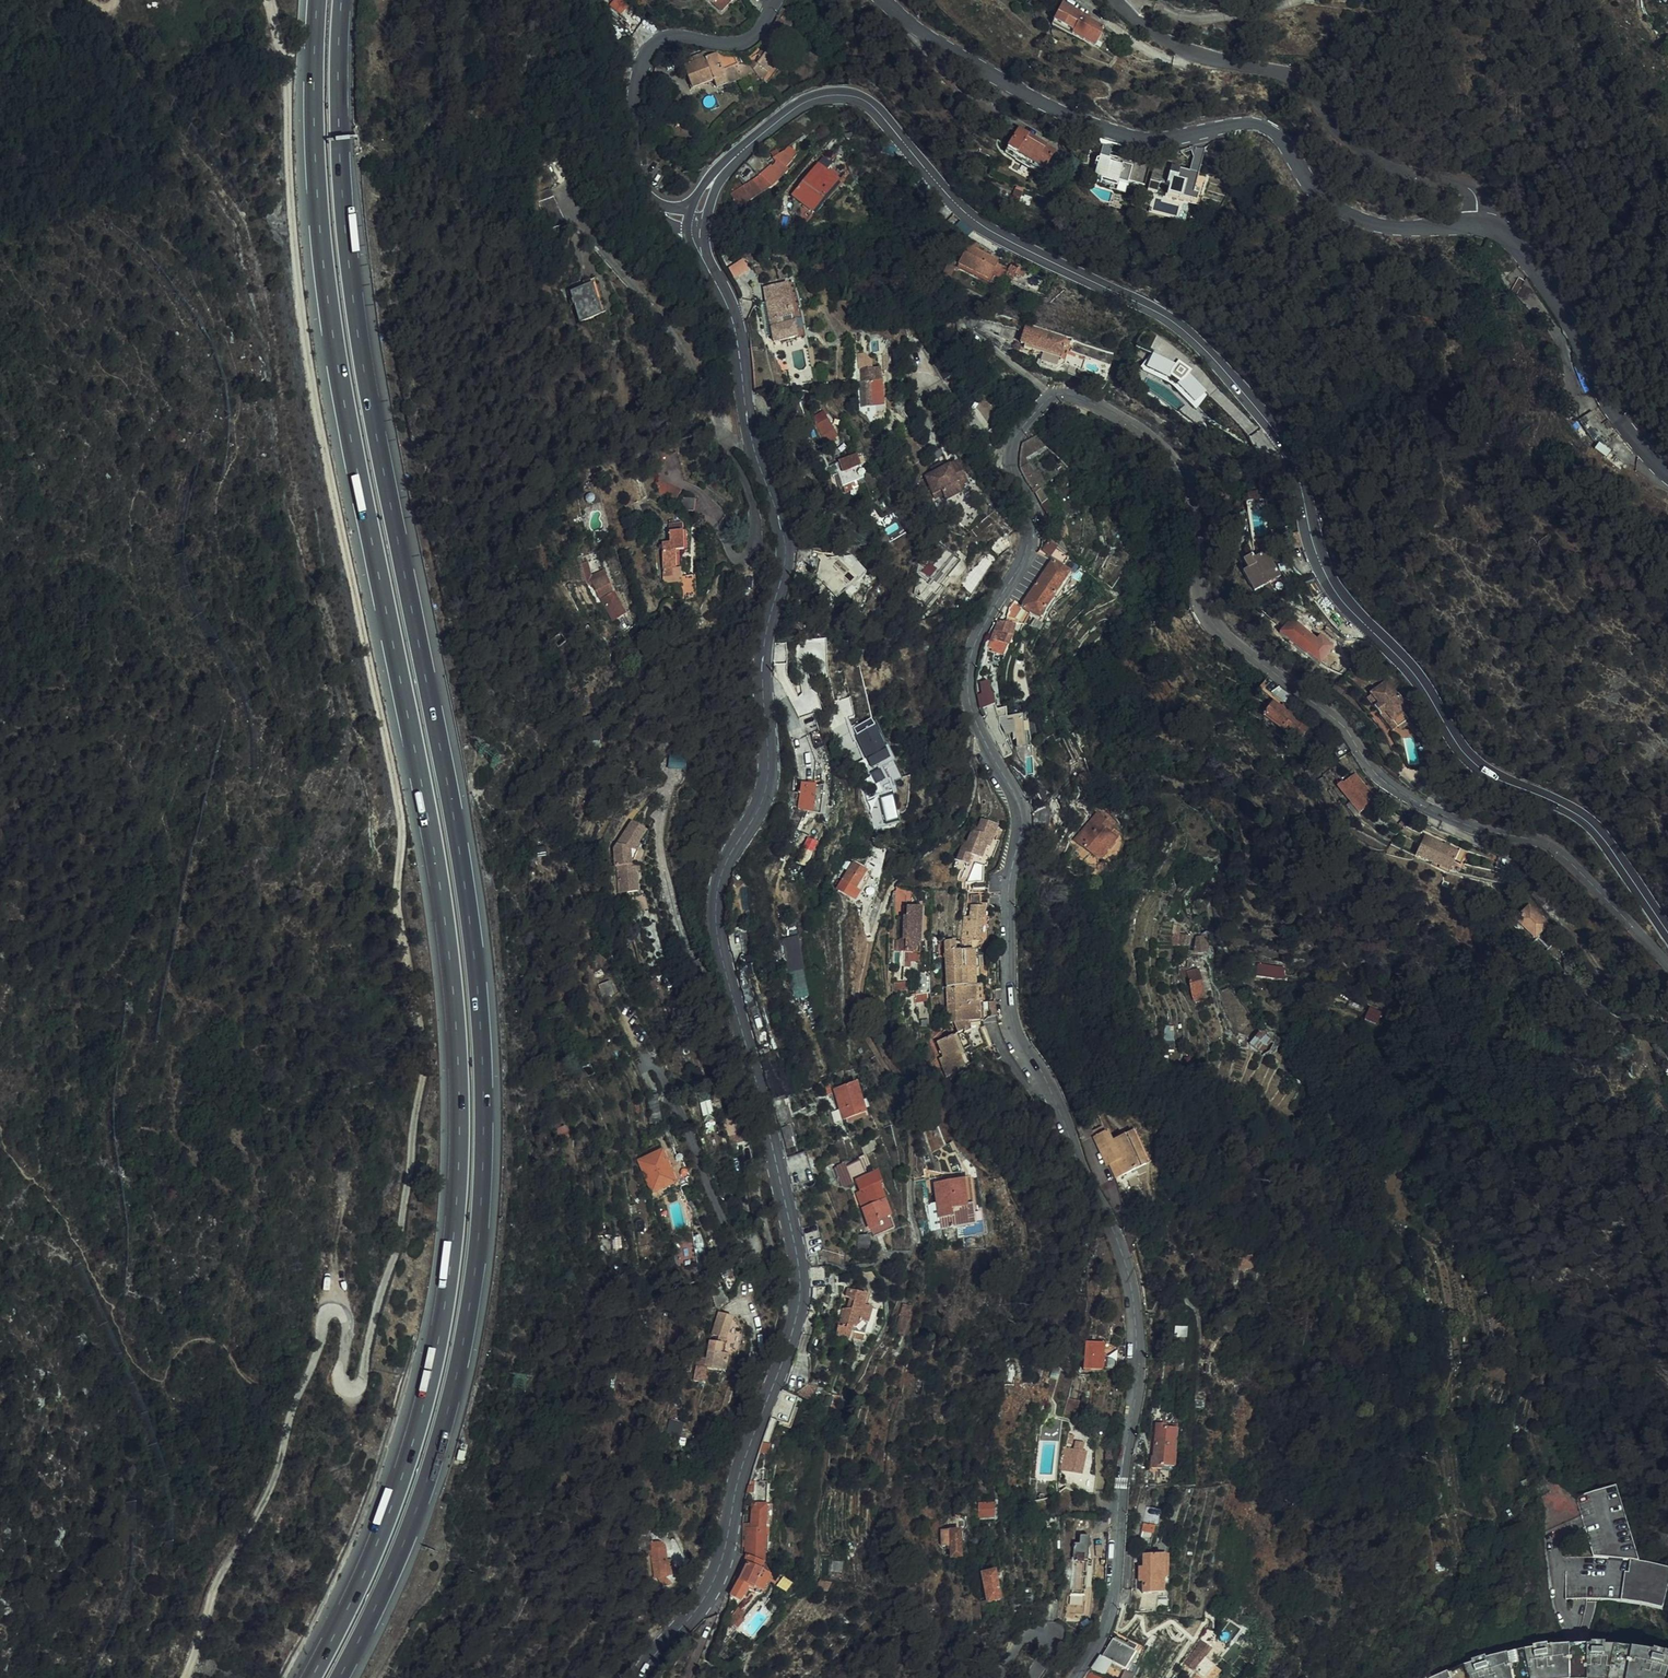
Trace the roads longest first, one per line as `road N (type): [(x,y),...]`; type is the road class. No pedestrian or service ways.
road 1 (tertiary): [(1075,1677),(1112,1606),(1135,1403),(1136,1319),(1109,1221),(1009,1014),(1007,925),(1021,823),(1017,796),(976,722),(968,679),(978,632),(1028,543),(1012,460),(1013,442),(1034,410),(1054,396),(1097,407),(1167,453),(1186,487),(1197,530),(1198,603),(1215,631),(1336,720),(1395,790),(1459,824),(1560,852),(1667,970)]
road 2 (track): [(187,1677),(217,1582),(274,1481),(322,1318),(335,1311),(346,1320),(342,1381),(353,1389),(362,1379),(398,1246),(427,1057),(398,887),(403,822),(298,289),(286,66),(268,0)]
road 3 (motorway): [(317,0),(315,157),(327,295),(440,887),(460,1135),(453,1246),(429,1385),(381,1534),(311,1677)]
road 4 (motorway): [(340,1677),(403,1546),(455,1383),(478,1245),(484,1100),(460,854),(357,327),(341,176),(342,0)]
road 5 (secondary): [(639,1677),(707,1592),(724,1551),(738,1468),(801,1285),(716,917),(723,865),(767,789),(762,666),(787,542),(752,440),(738,343),(706,266),(700,217)]
road 6 (secondary): [(700,217),(717,175),(754,139),(804,102),(858,98),(986,230),(1162,317),(1196,342),(1275,432),(1299,477),(1325,575),(1407,667),(1466,759),(1592,828),(1667,934)]
road 7 (tertiary): [(1667,473),(1621,419),(1551,295),(1495,231),(1362,220),(1338,209),(1273,134),(1256,126),(1161,140),(1113,131),(1040,103),(924,35),(882,0)]
road 8 (tertiary): [(777,0),(752,38),(655,41),(636,77),(631,169),(640,193),(662,211),(700,217)]
road 9 (track): [(1516,837),(1522,860),(1592,971),(1627,1010),(1667,1100)]

